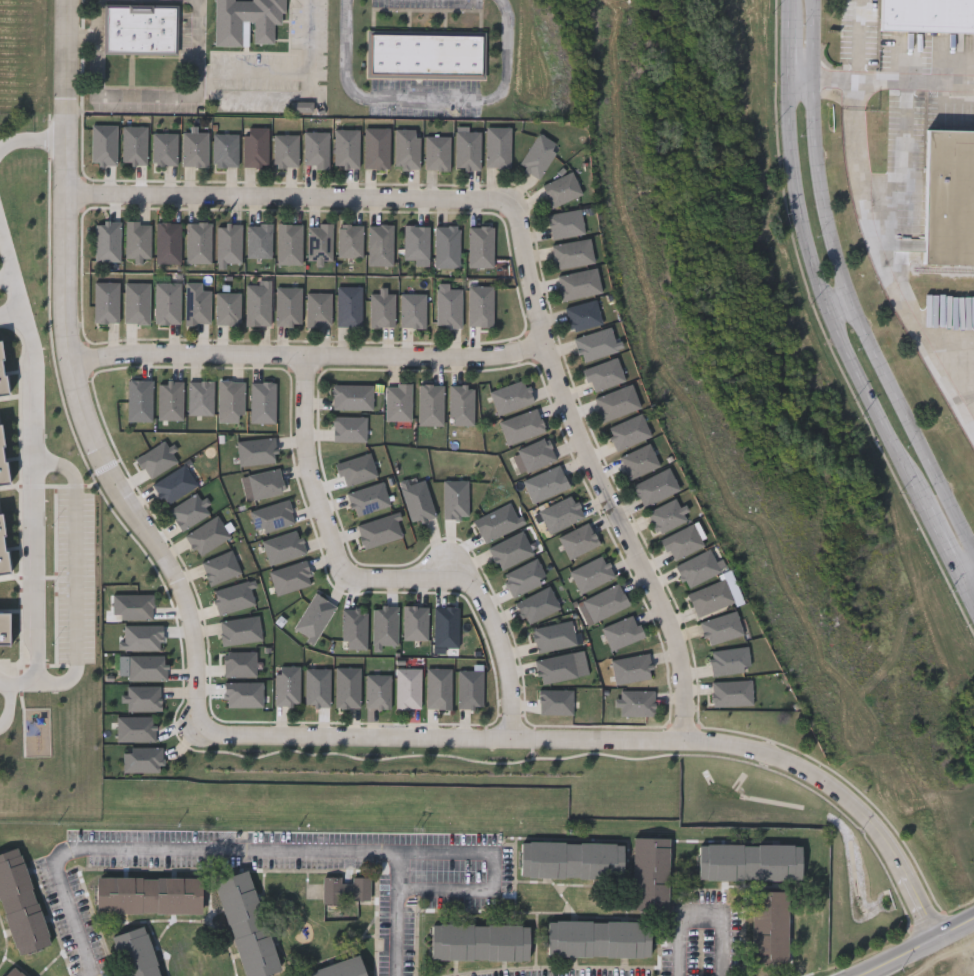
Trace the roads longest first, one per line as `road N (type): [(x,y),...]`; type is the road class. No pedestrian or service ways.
road 1 (residential): [(934,936),(901,863),(850,796),(768,753),(682,743),(212,732),(197,722),(197,655),(185,597),(99,452),(71,363),(67,0)]
road 2 (residential): [(68,191),(499,199),(519,212),(547,347),(586,451),(667,618),(684,675),(682,743)]
road 3 (secondary): [(790,0),(793,161),(809,259),(973,608)]
road 4 (secondary): [(973,553),(852,304),(834,250),(811,81),(813,0)]
road 5 (residential): [(304,358),(305,448),(341,565),(349,577),(468,580),(480,589),(512,689),(512,738)]
road 6 (residential): [(547,347),(499,356),(71,363)]
road 7 (tertiary): [(973,917),(856,975)]

